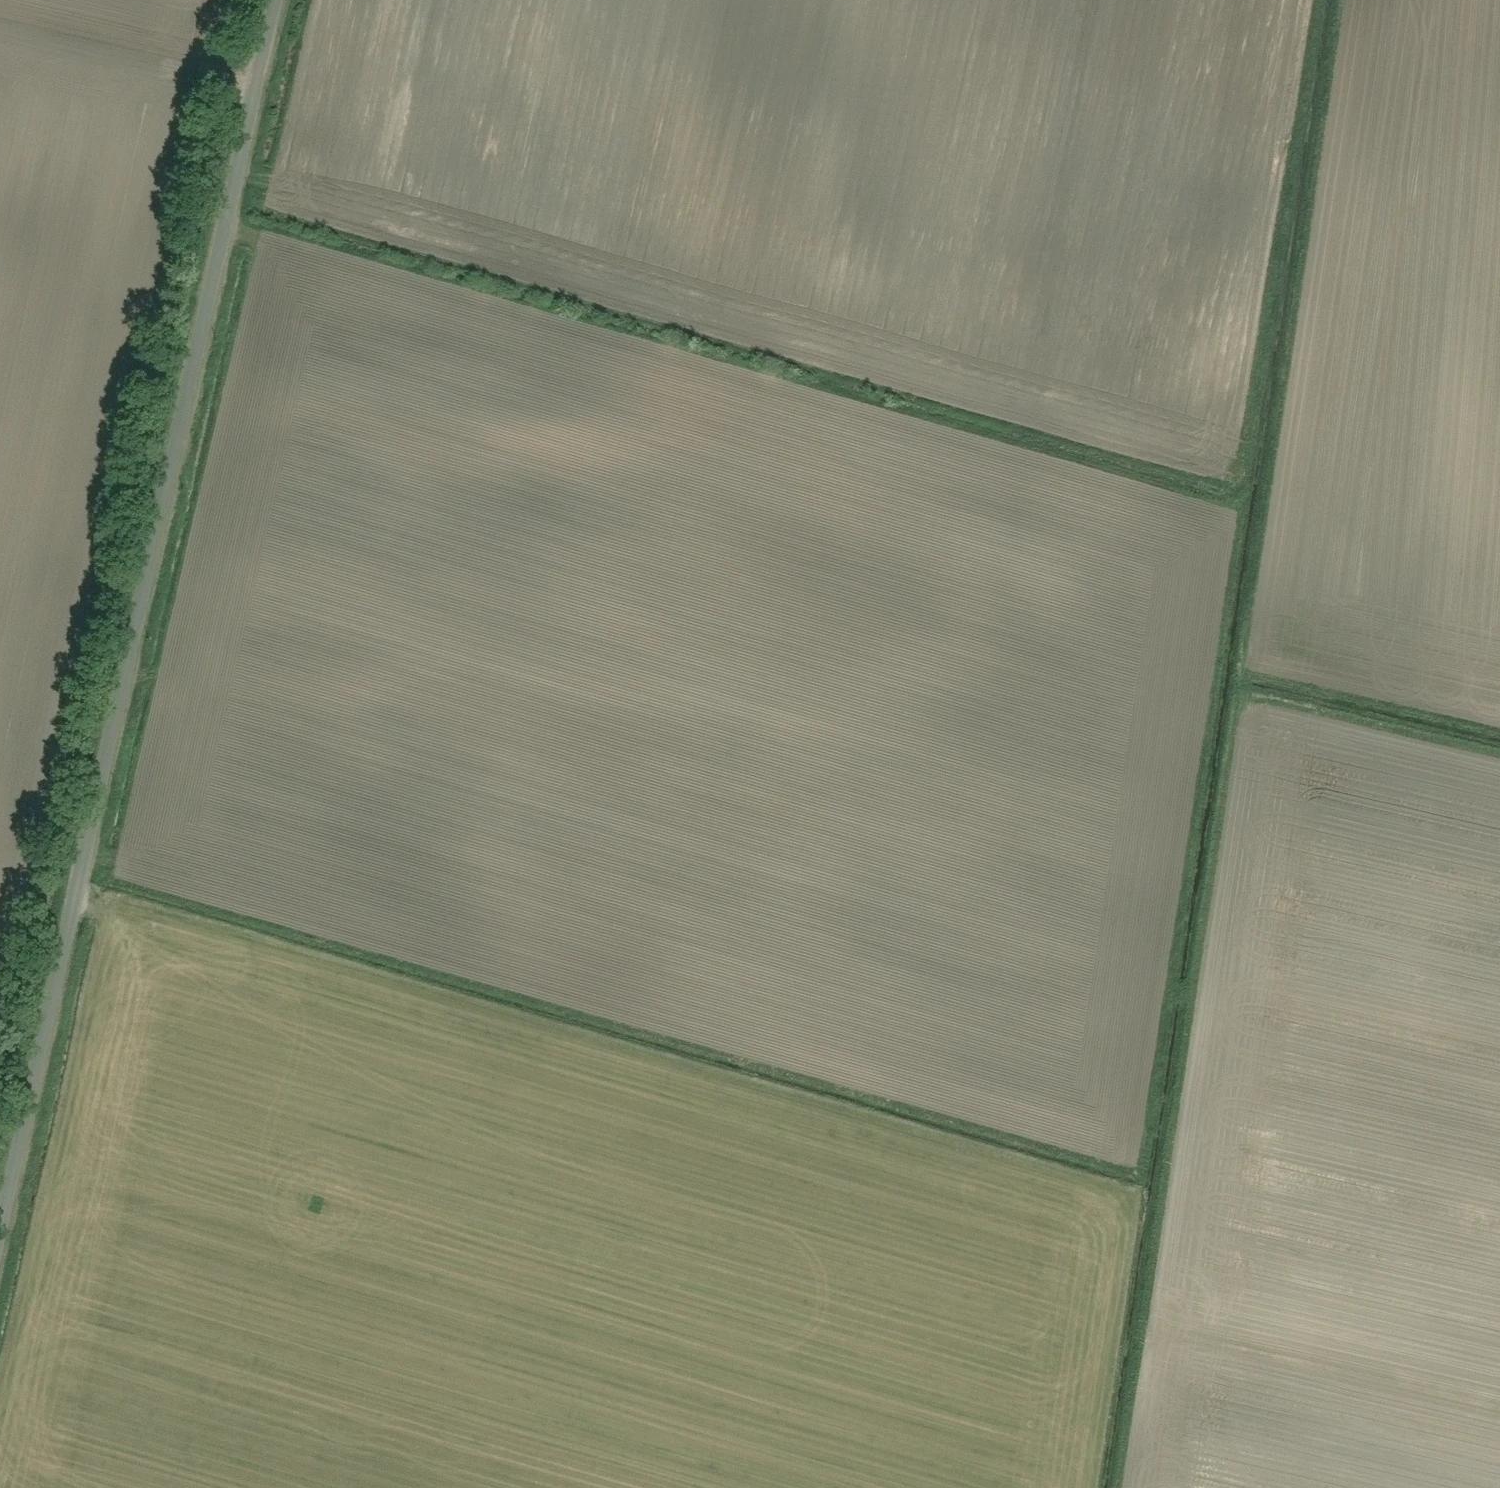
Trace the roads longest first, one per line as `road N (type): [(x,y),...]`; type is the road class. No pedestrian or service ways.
road 1 (unclassified): [(271,0),(0,1206)]

